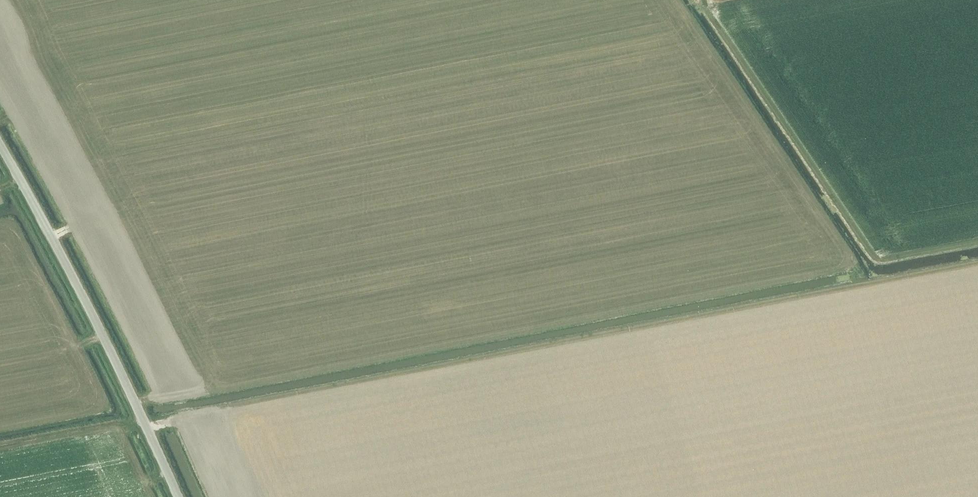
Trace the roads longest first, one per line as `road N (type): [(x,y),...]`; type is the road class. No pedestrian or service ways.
road 1 (unclassified): [(179,496),(135,394),(0,146)]

